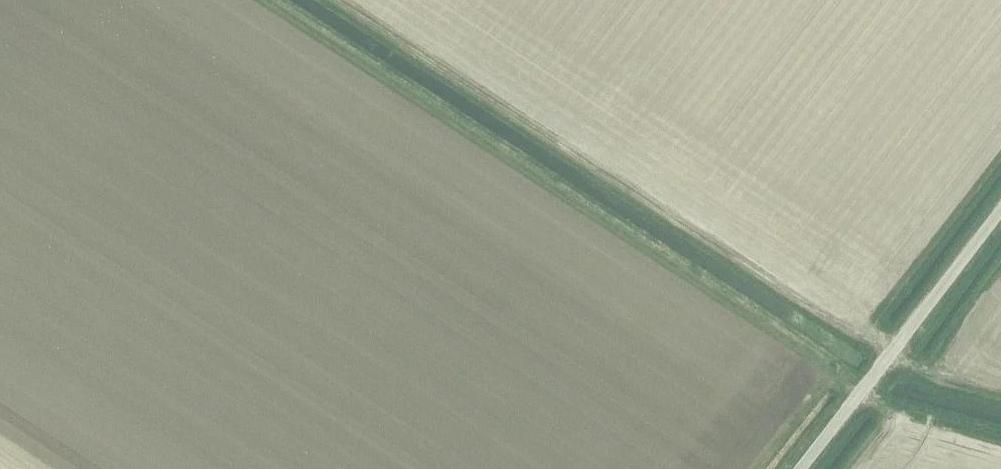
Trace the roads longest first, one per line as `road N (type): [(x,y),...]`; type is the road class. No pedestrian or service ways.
road 1 (unclassified): [(800,468),(1000,208)]

